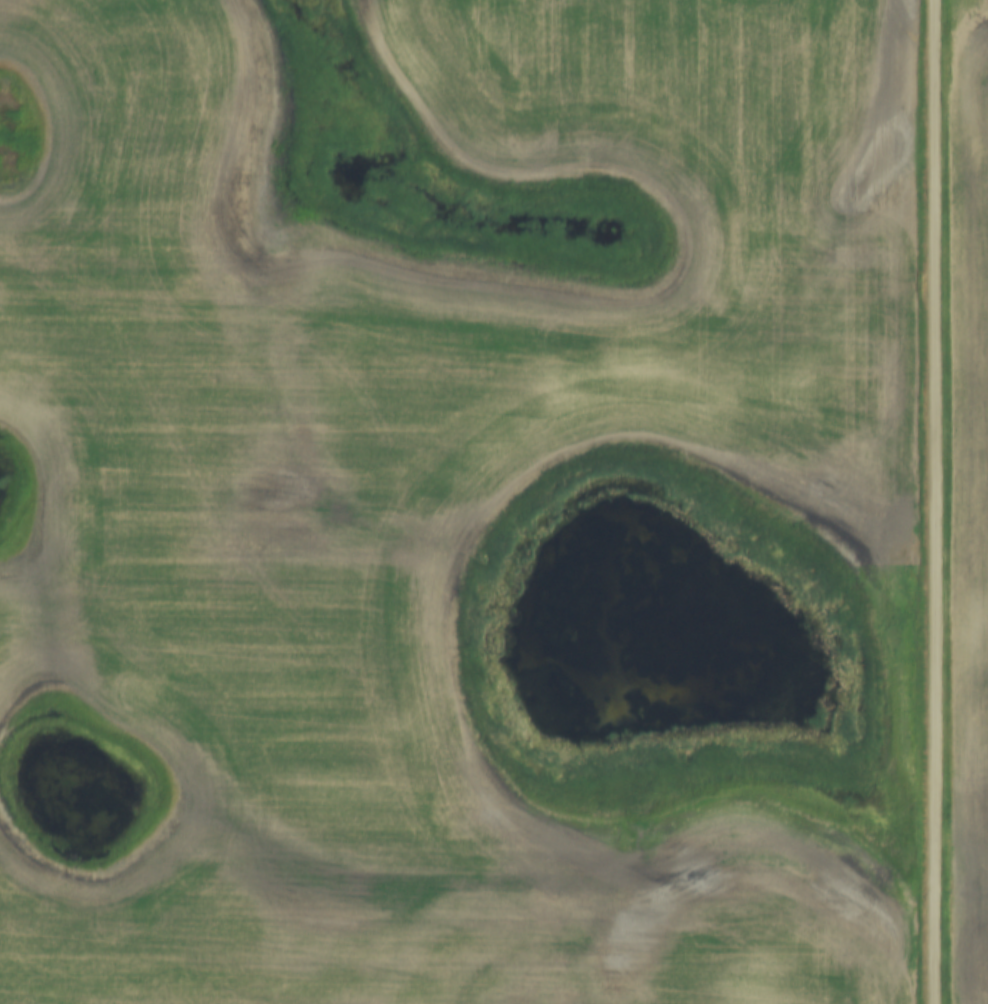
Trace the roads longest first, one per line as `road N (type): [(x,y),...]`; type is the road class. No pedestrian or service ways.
road 1 (residential): [(943,1003),(942,0)]

